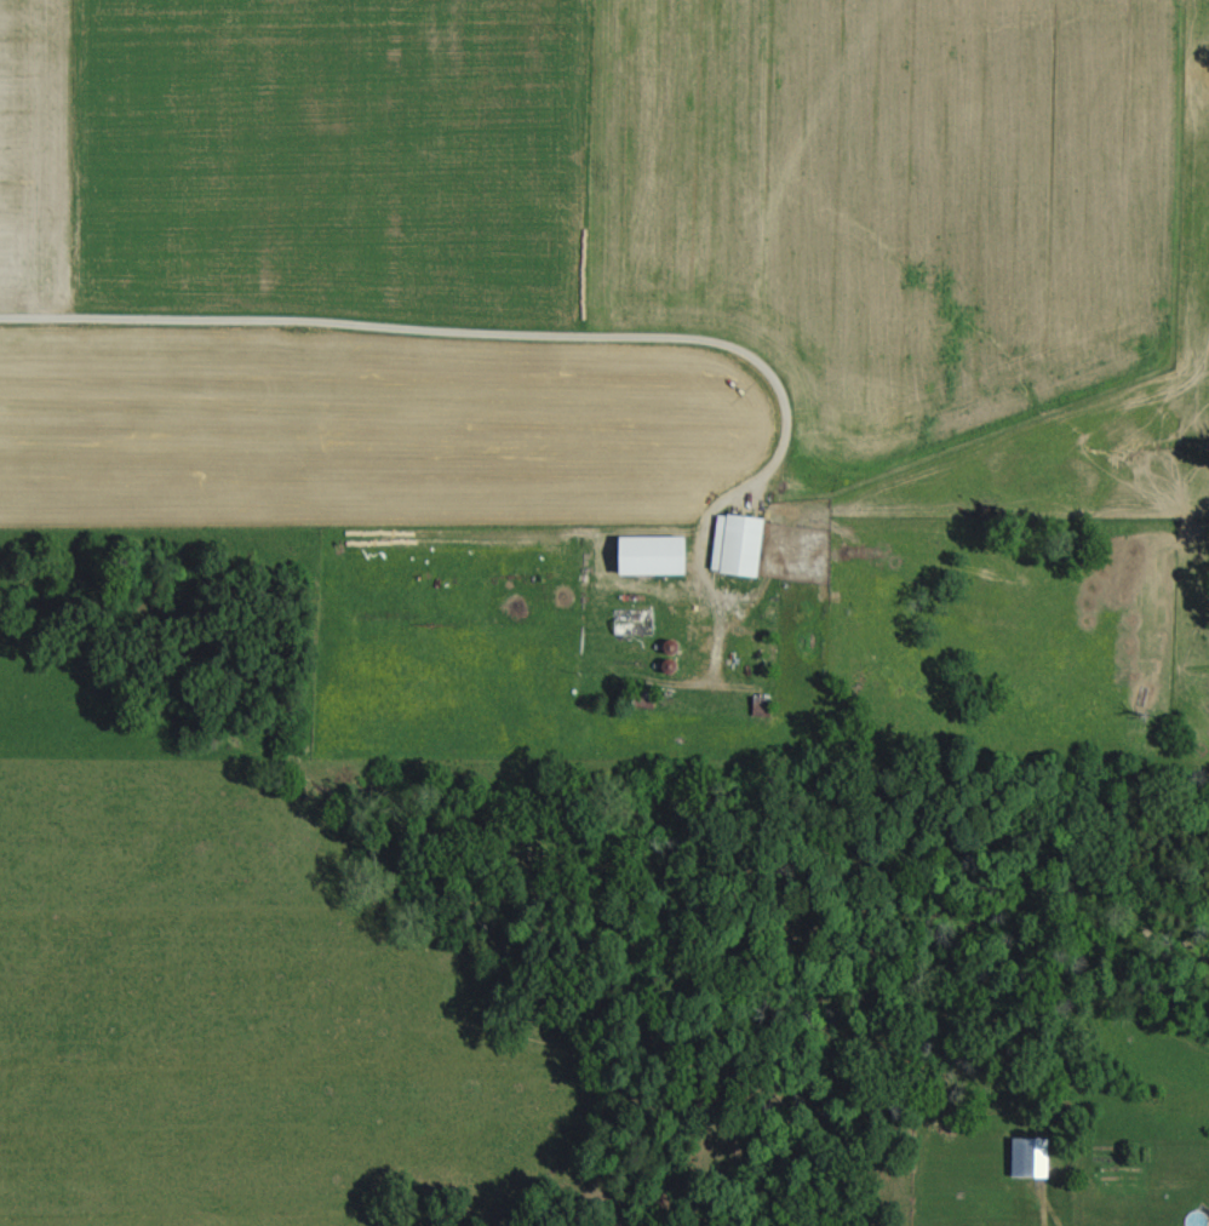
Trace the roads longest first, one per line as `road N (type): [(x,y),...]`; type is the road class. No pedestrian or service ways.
road 1 (residential): [(0,320),(722,345),(773,377),(790,430),(777,468),(733,502)]

